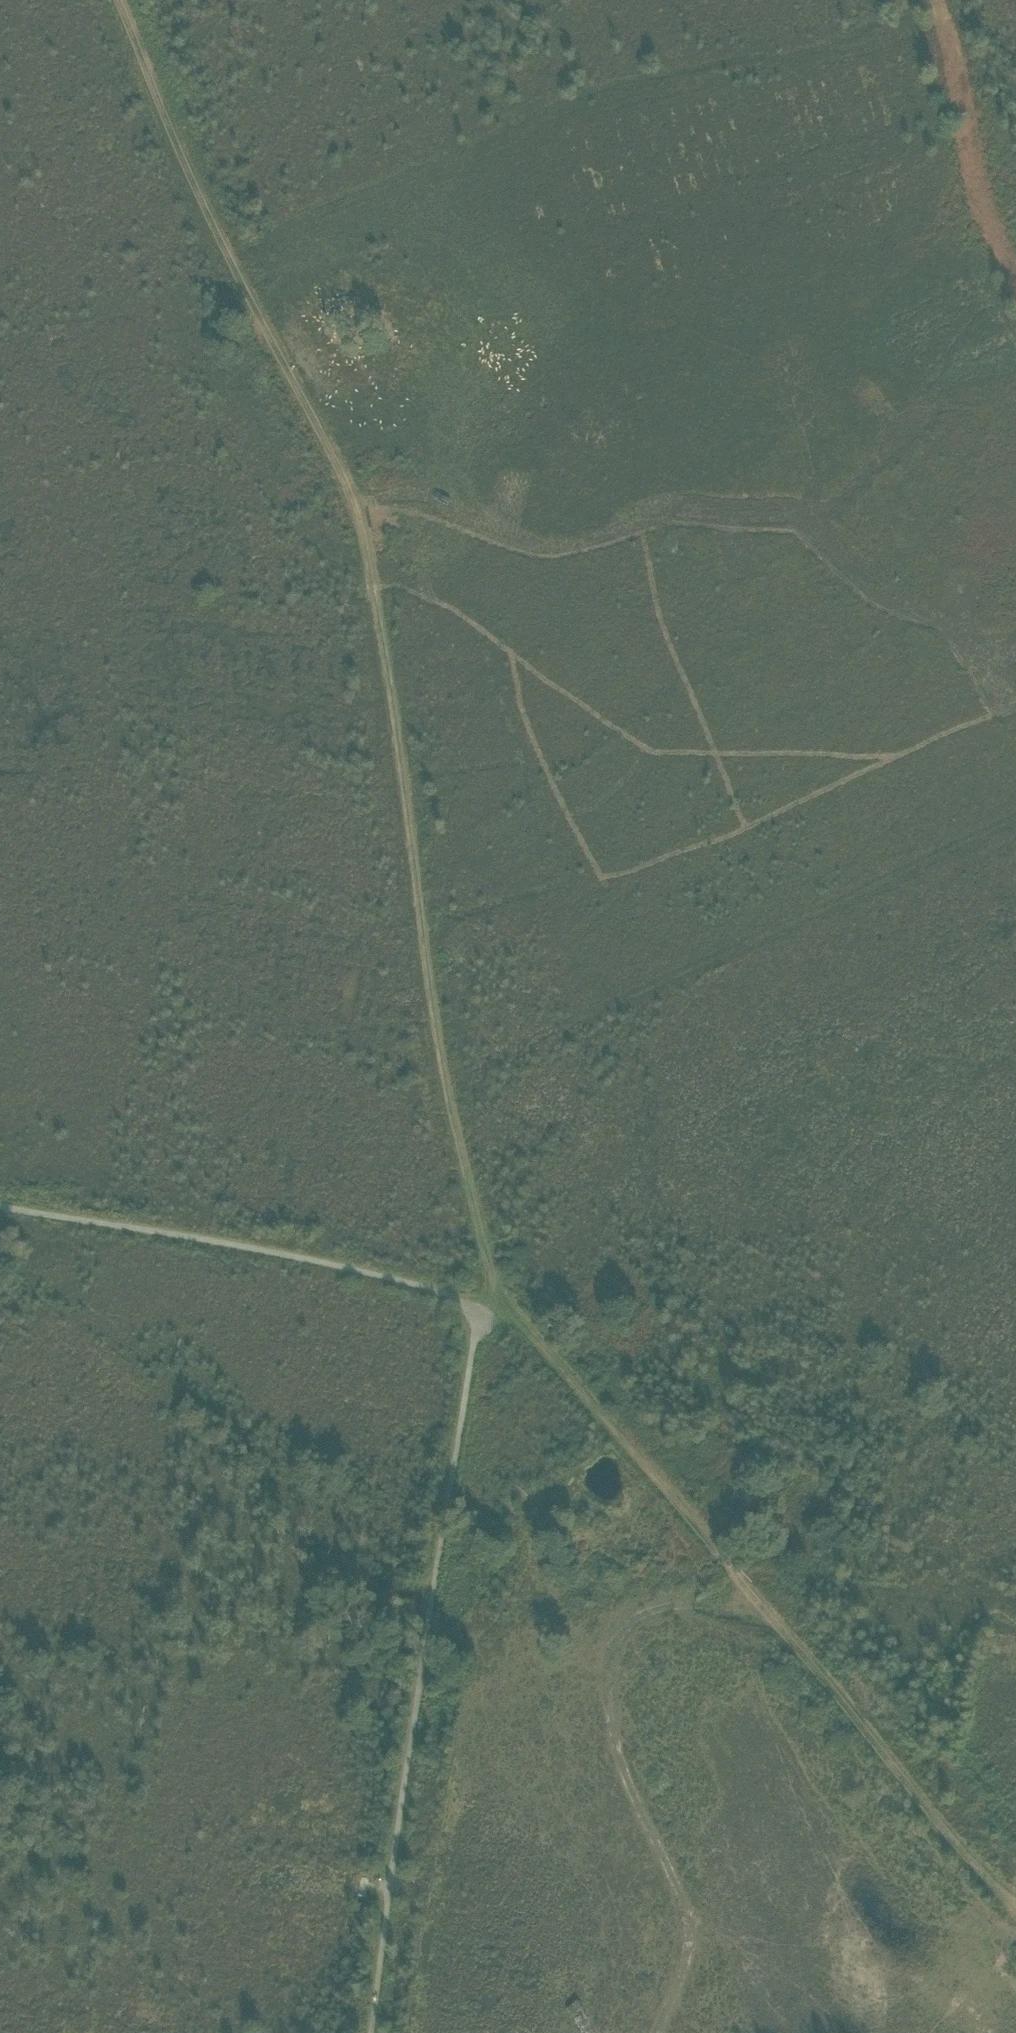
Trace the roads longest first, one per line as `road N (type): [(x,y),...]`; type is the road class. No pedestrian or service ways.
road 1 (track): [(481,1322),(495,1287),(436,1044),(363,545),(323,440),(176,147),(116,0)]
road 2 (track): [(481,1322),(513,1318),(1015,1904)]
road 3 (track): [(758,1604),(655,1606),(616,1637),(610,1680),(616,1729),(691,1937),(657,2032)]
road 4 (track): [(1015,246),(929,0)]

